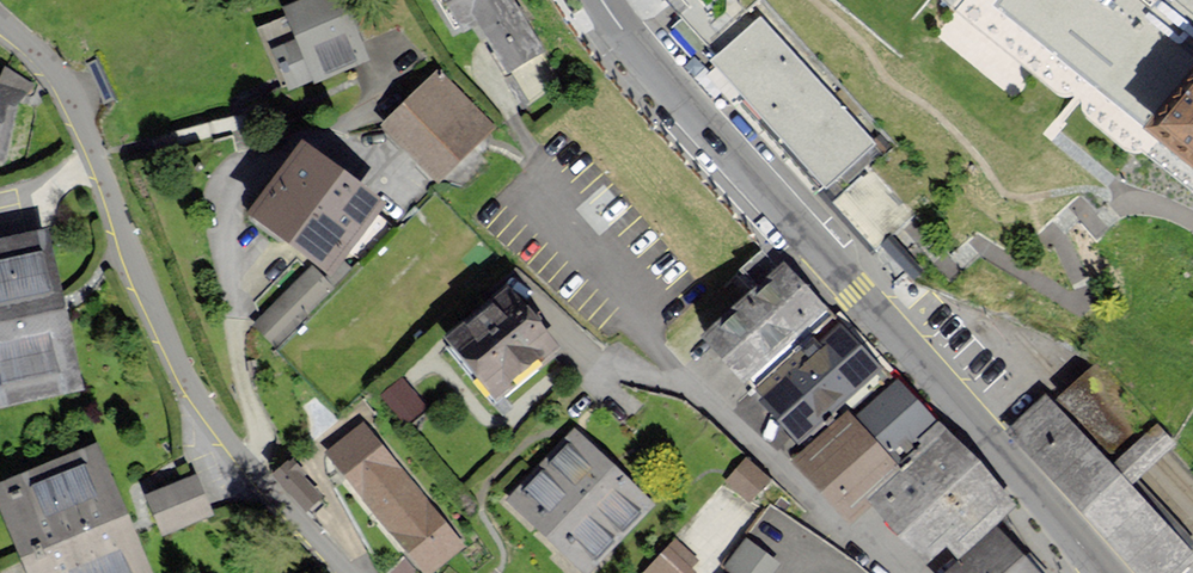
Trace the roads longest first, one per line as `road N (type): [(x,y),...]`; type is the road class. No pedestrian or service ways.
road 1 (secondary): [(600,0),(1105,572)]
road 2 (residential): [(251,460),(171,356),(98,147),(54,68),(0,21)]
road 3 (residential): [(395,102),(242,164),(220,185),(218,221),(241,376),(258,430),(251,460)]
road 4 (residential): [(354,572),(251,460)]

